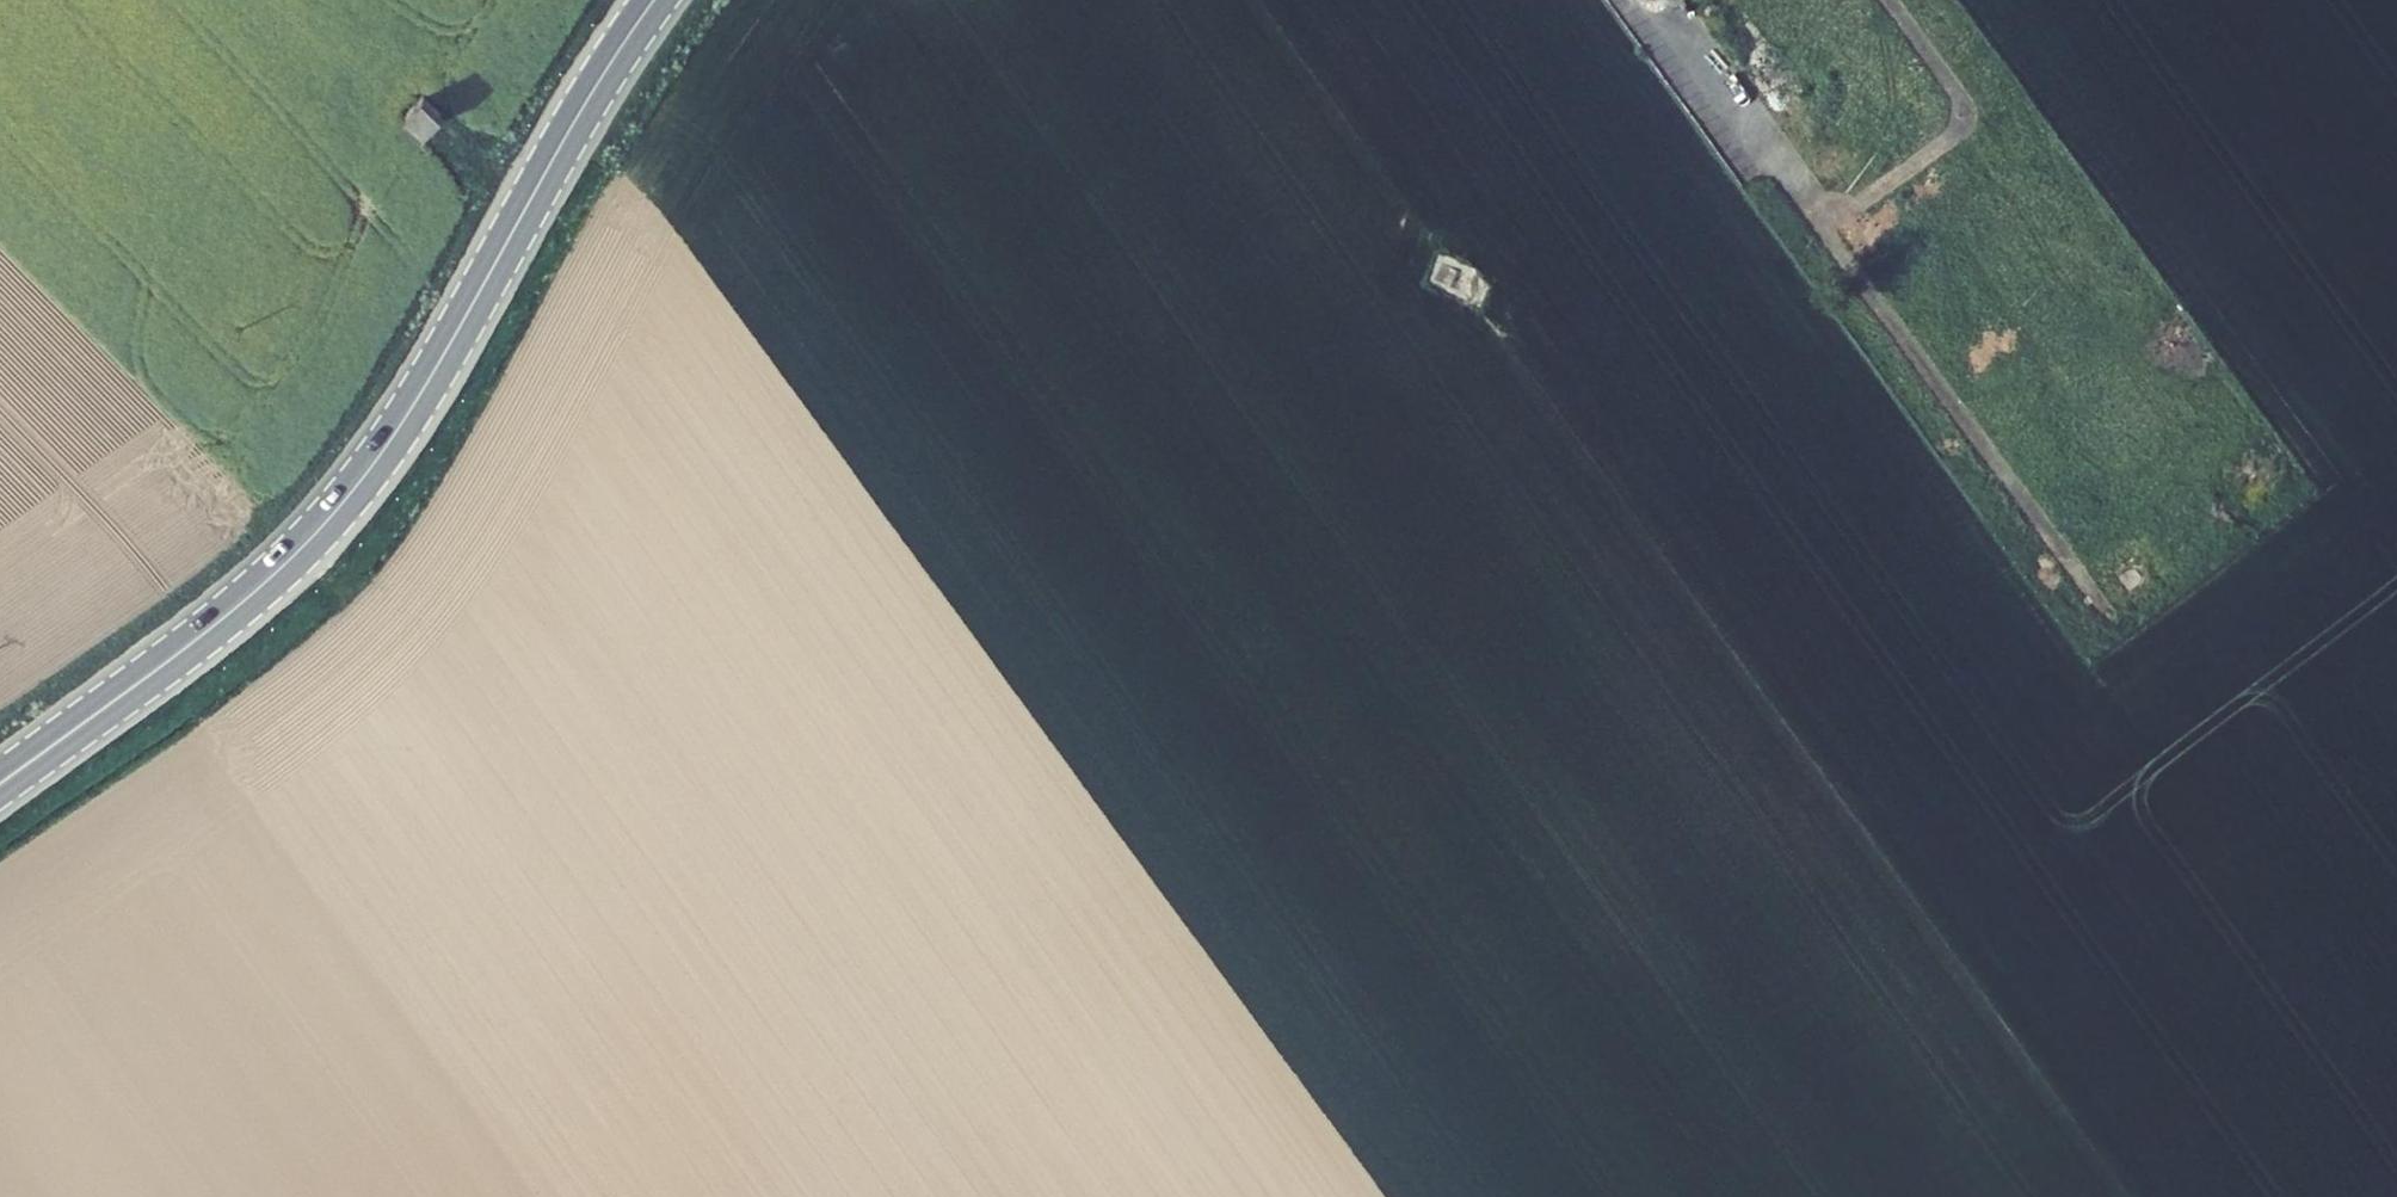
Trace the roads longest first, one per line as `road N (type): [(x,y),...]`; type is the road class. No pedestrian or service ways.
road 1 (primary): [(0,784),(220,622),(353,491),(451,346),(558,152),(655,0)]

